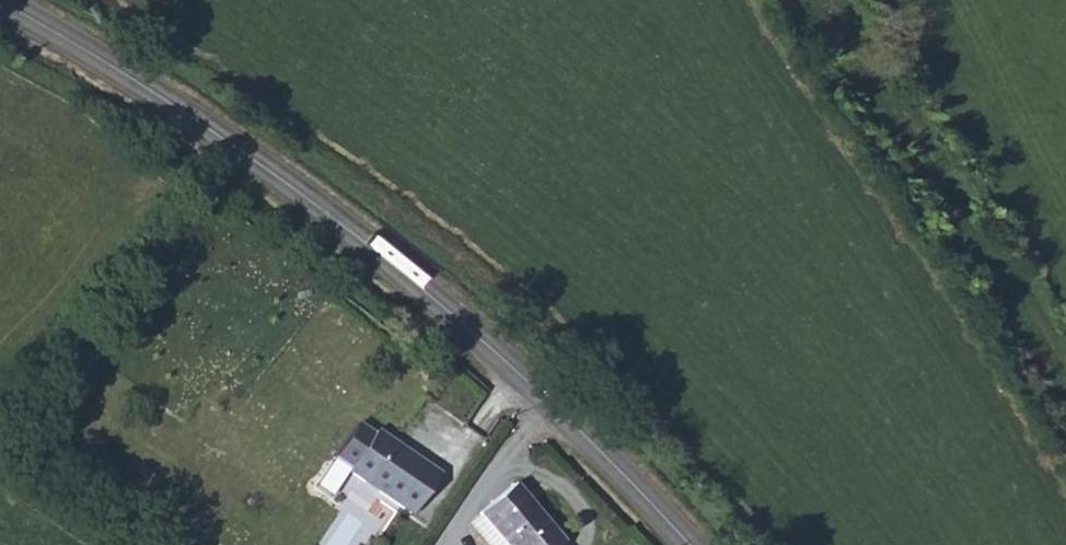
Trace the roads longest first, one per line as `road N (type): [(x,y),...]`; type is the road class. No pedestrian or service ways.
road 1 (secondary): [(685,544),(575,424),(365,245),(211,133),(0,5)]
road 2 (track): [(1065,388),(814,0)]

